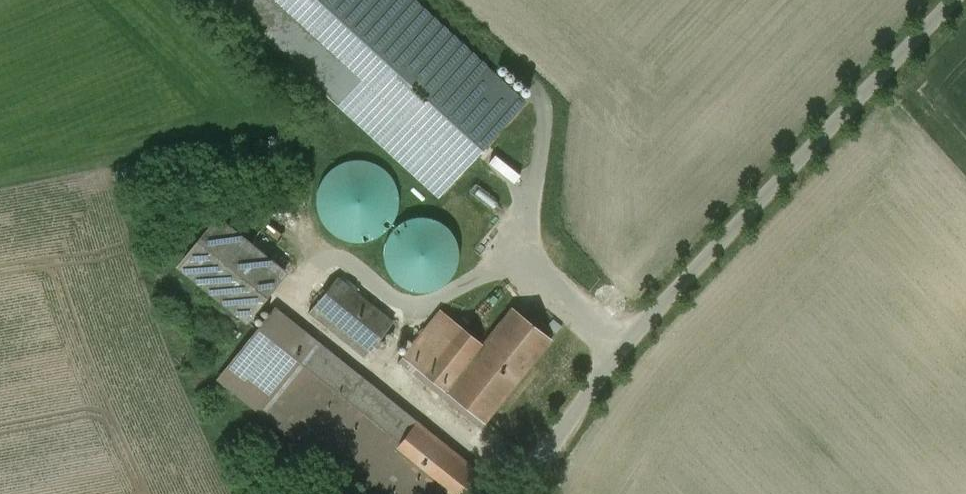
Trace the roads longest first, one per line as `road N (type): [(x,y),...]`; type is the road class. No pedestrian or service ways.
road 1 (unclassified): [(518,493),(609,363),(955,0)]

